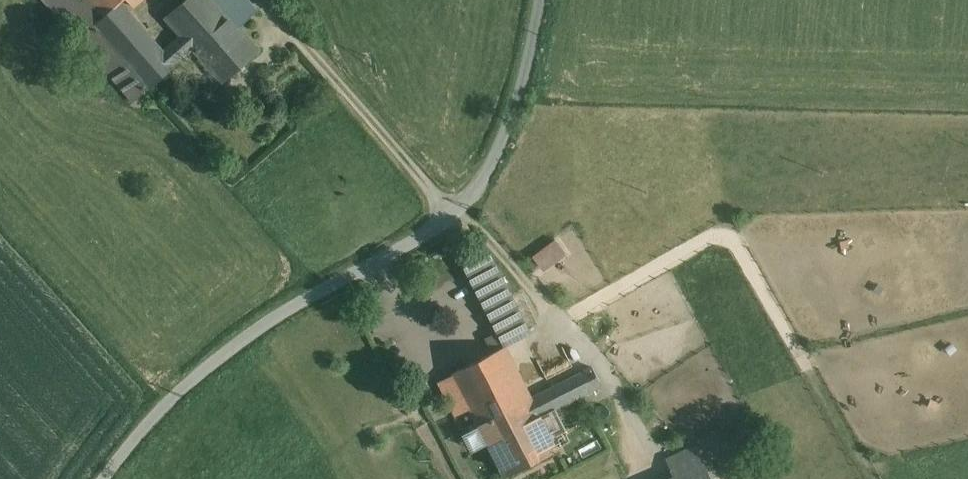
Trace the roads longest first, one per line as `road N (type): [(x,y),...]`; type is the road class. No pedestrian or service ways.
road 1 (unclassified): [(107,478),(148,424),(225,354),(472,195),(511,119),(540,0)]

